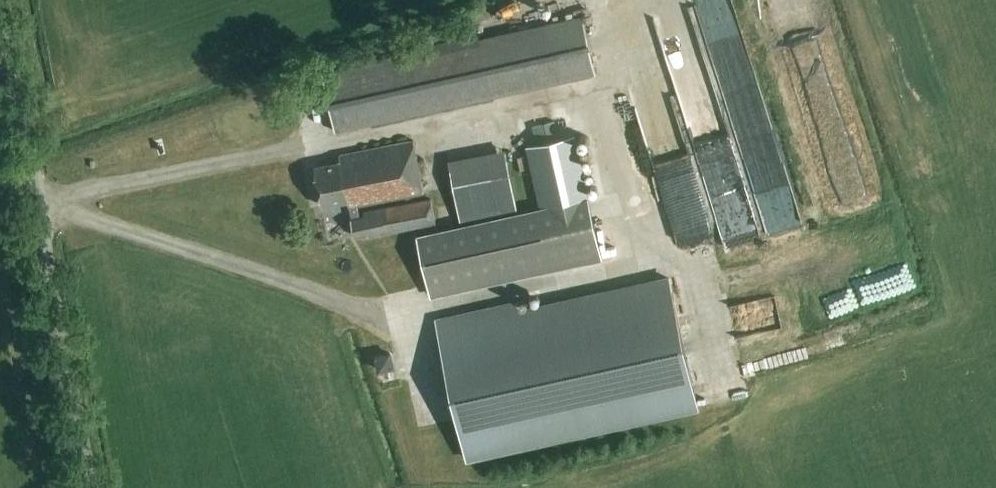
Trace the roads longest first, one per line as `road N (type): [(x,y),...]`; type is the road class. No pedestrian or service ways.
road 1 (tertiary): [(94,487),(0,0)]

